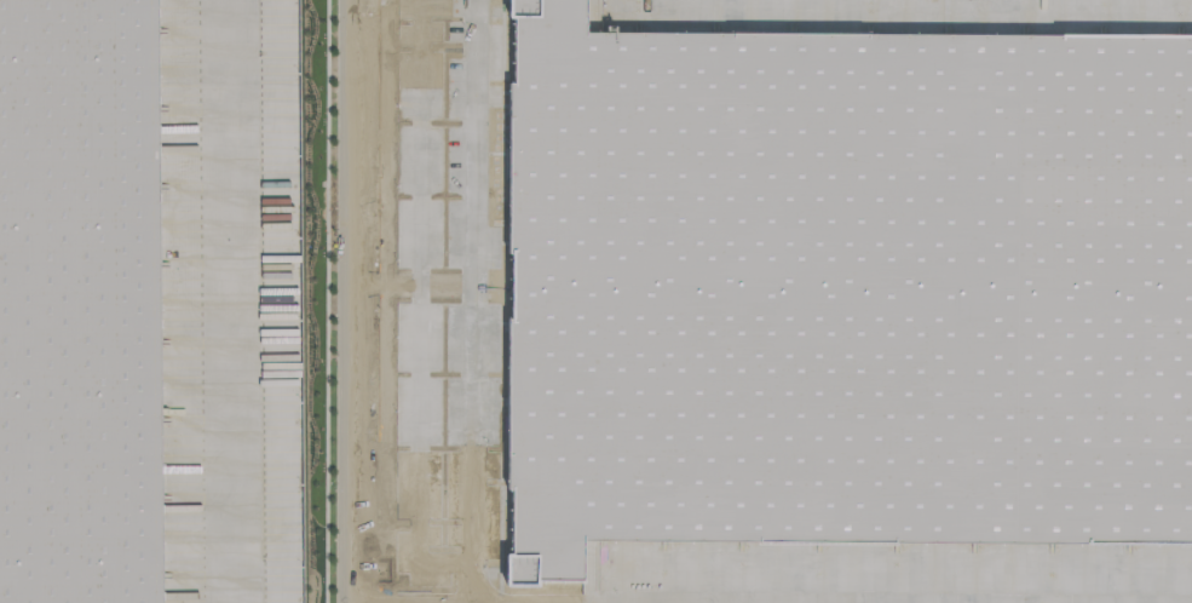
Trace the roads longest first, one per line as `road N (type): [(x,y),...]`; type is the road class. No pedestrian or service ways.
road 1 (residential): [(352,0),(351,602)]

